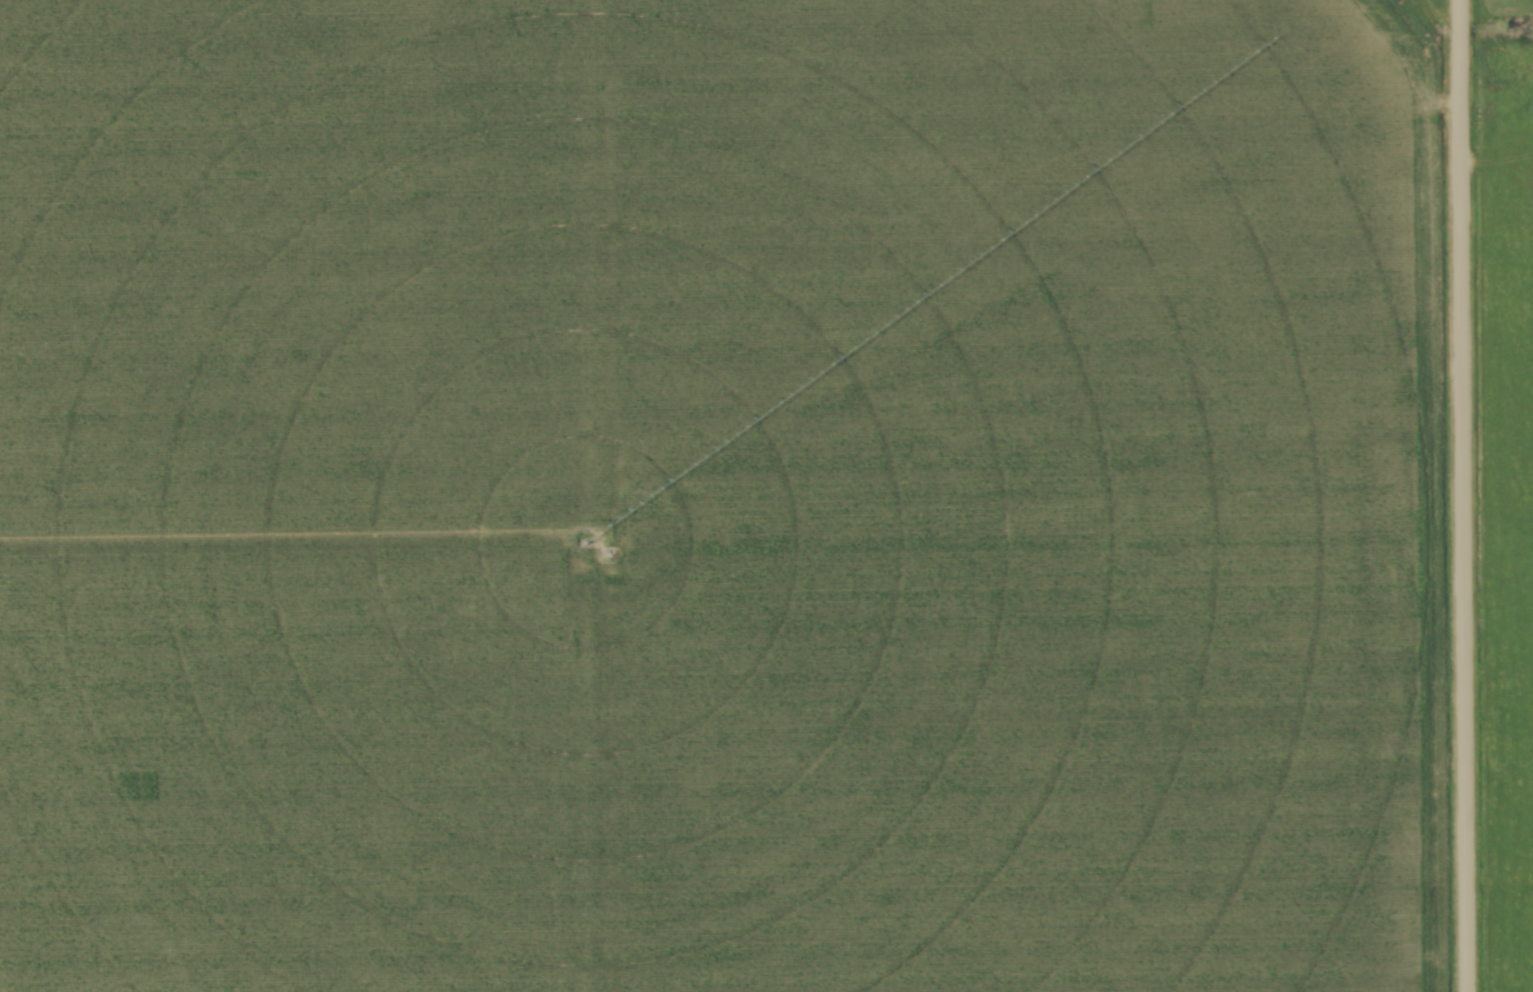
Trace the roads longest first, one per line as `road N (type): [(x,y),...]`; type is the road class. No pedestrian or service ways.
road 1 (residential): [(1464,991),(1458,0)]

